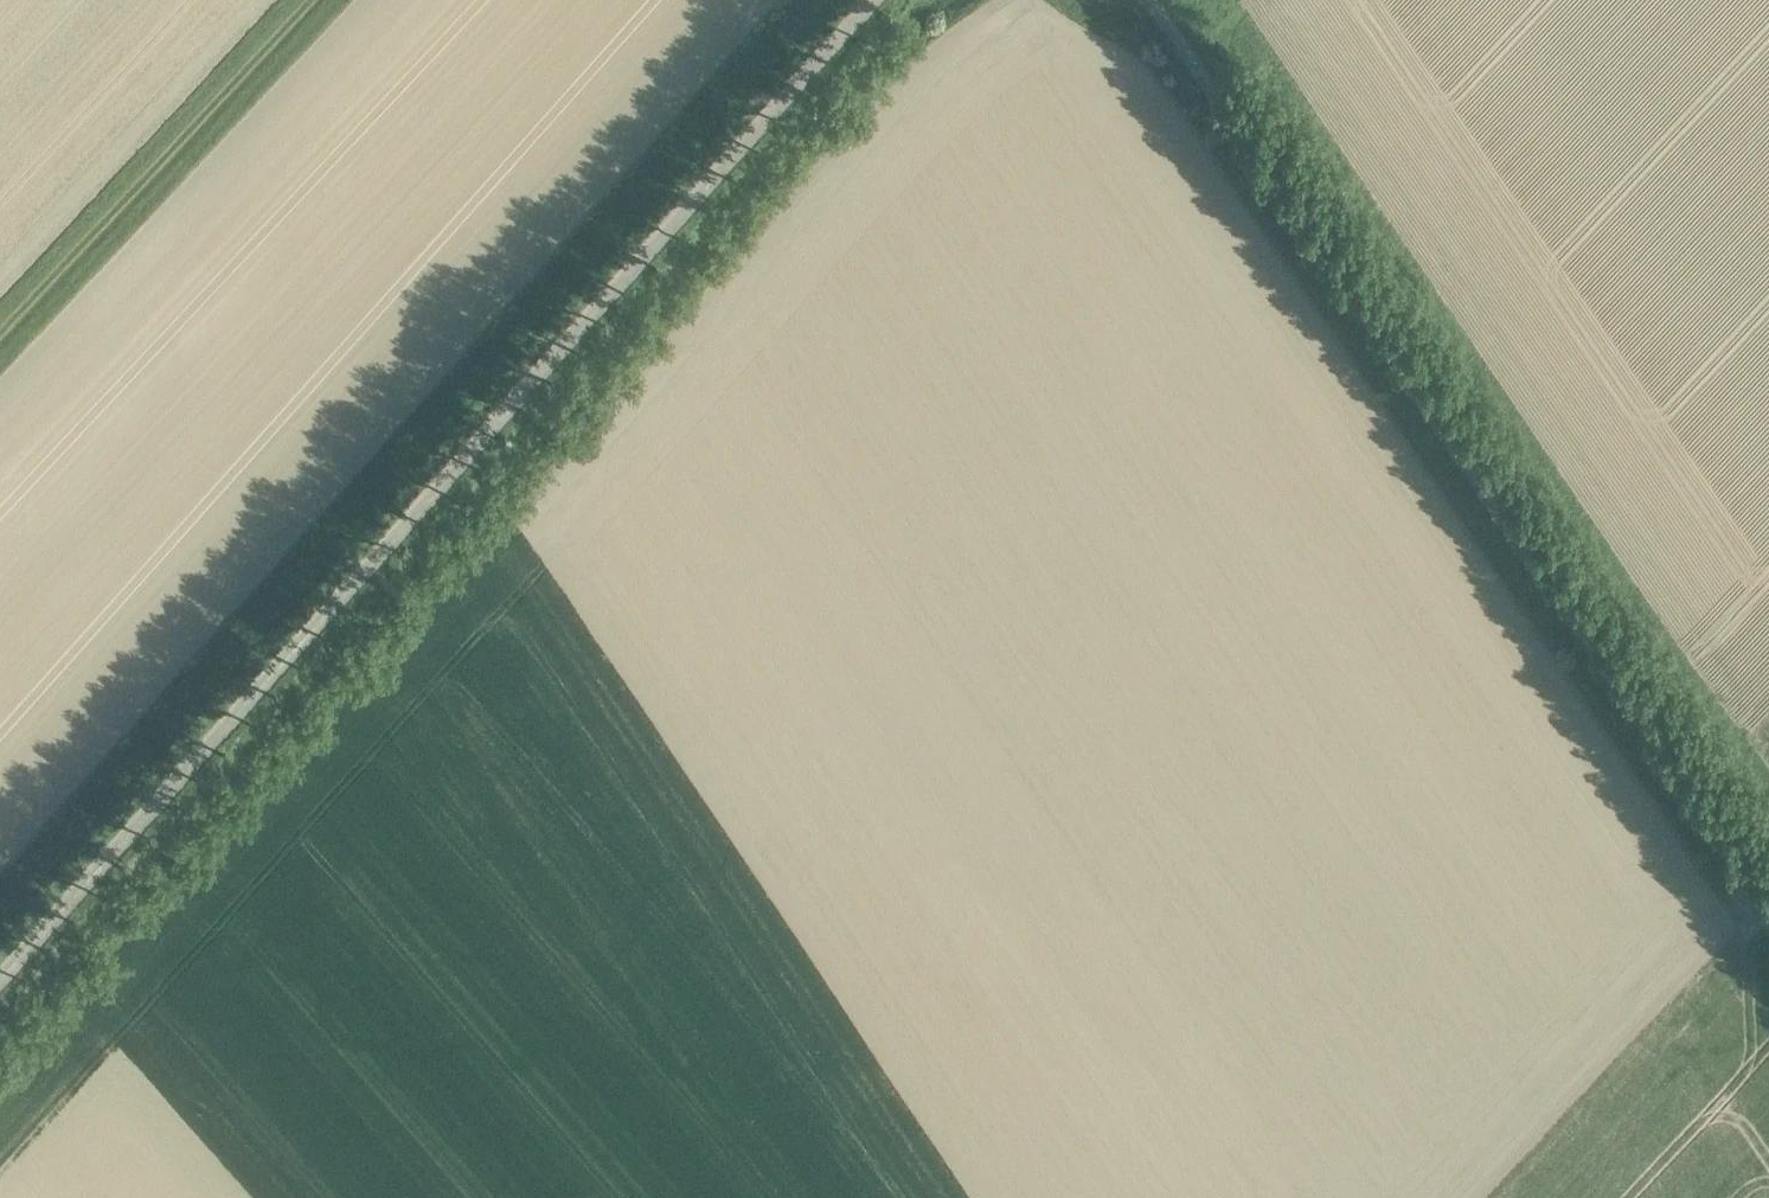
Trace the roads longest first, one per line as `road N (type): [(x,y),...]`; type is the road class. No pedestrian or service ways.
road 1 (unclassified): [(0,980),(874,0)]
road 2 (track): [(1768,912),(1146,0)]
road 3 (track): [(0,332),(311,0)]

